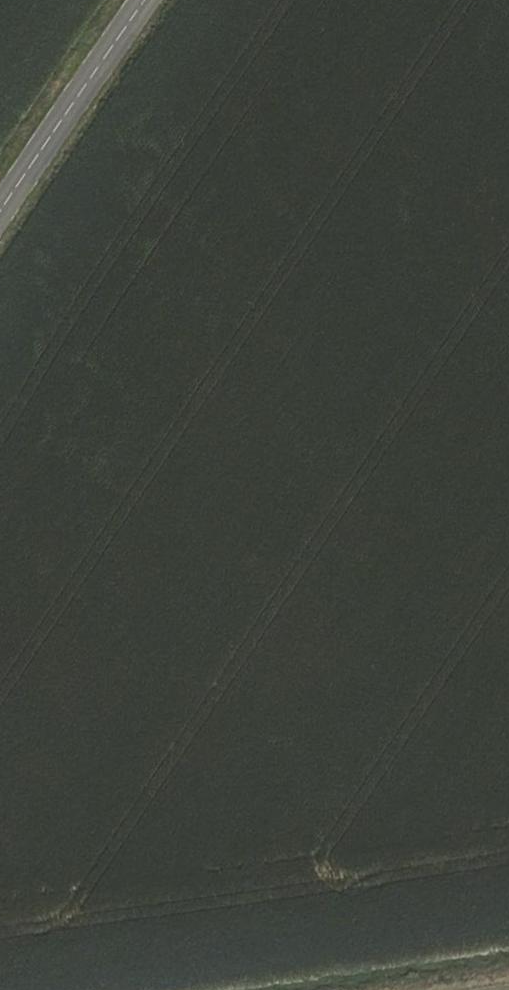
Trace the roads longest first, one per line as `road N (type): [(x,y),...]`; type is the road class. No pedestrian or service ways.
road 1 (tertiary): [(149,0),(0,219)]

